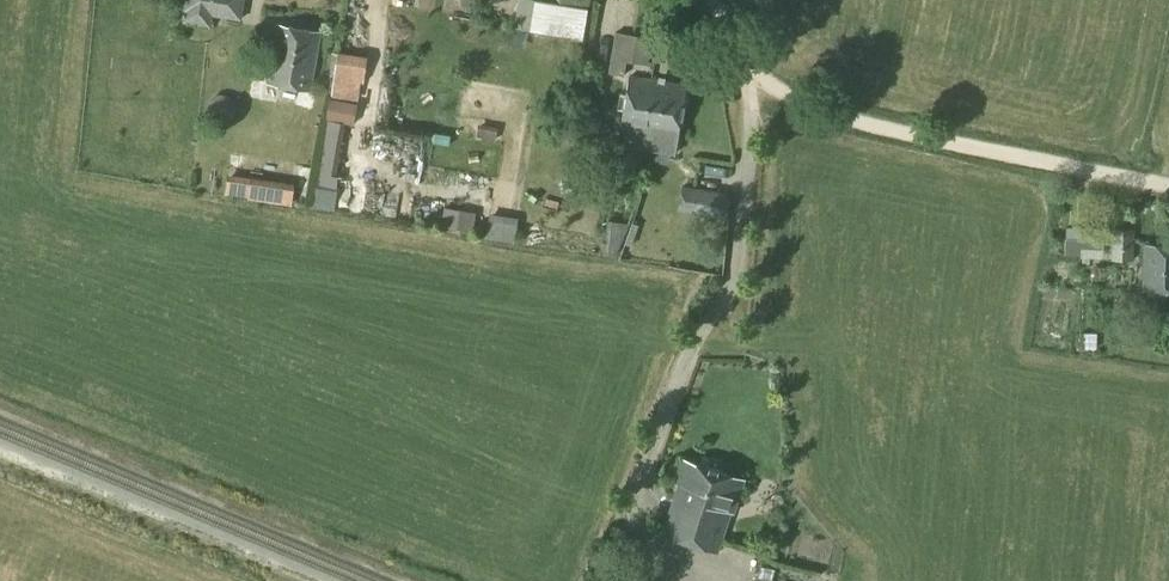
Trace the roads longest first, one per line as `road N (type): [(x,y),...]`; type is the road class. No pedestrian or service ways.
road 1 (track): [(711,0),(743,63),(796,102),(986,153),(1168,183)]

